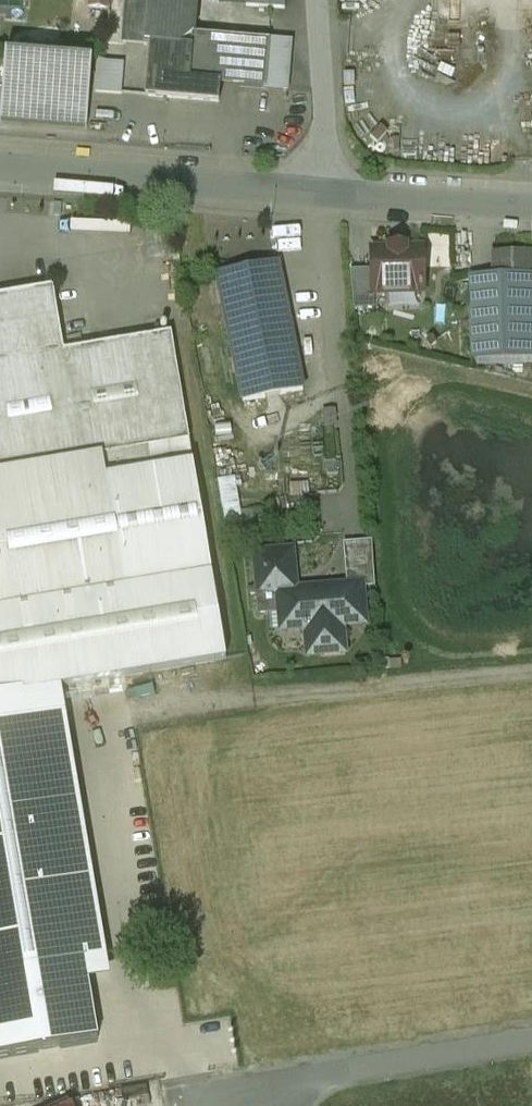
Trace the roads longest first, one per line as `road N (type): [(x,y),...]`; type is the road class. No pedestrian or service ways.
road 1 (residential): [(531,1046),(199,1105)]
road 2 (residential): [(0,158),(335,189)]
road 3 (residential): [(335,189),(531,201)]
road 4 (residential): [(321,0),(335,189)]

